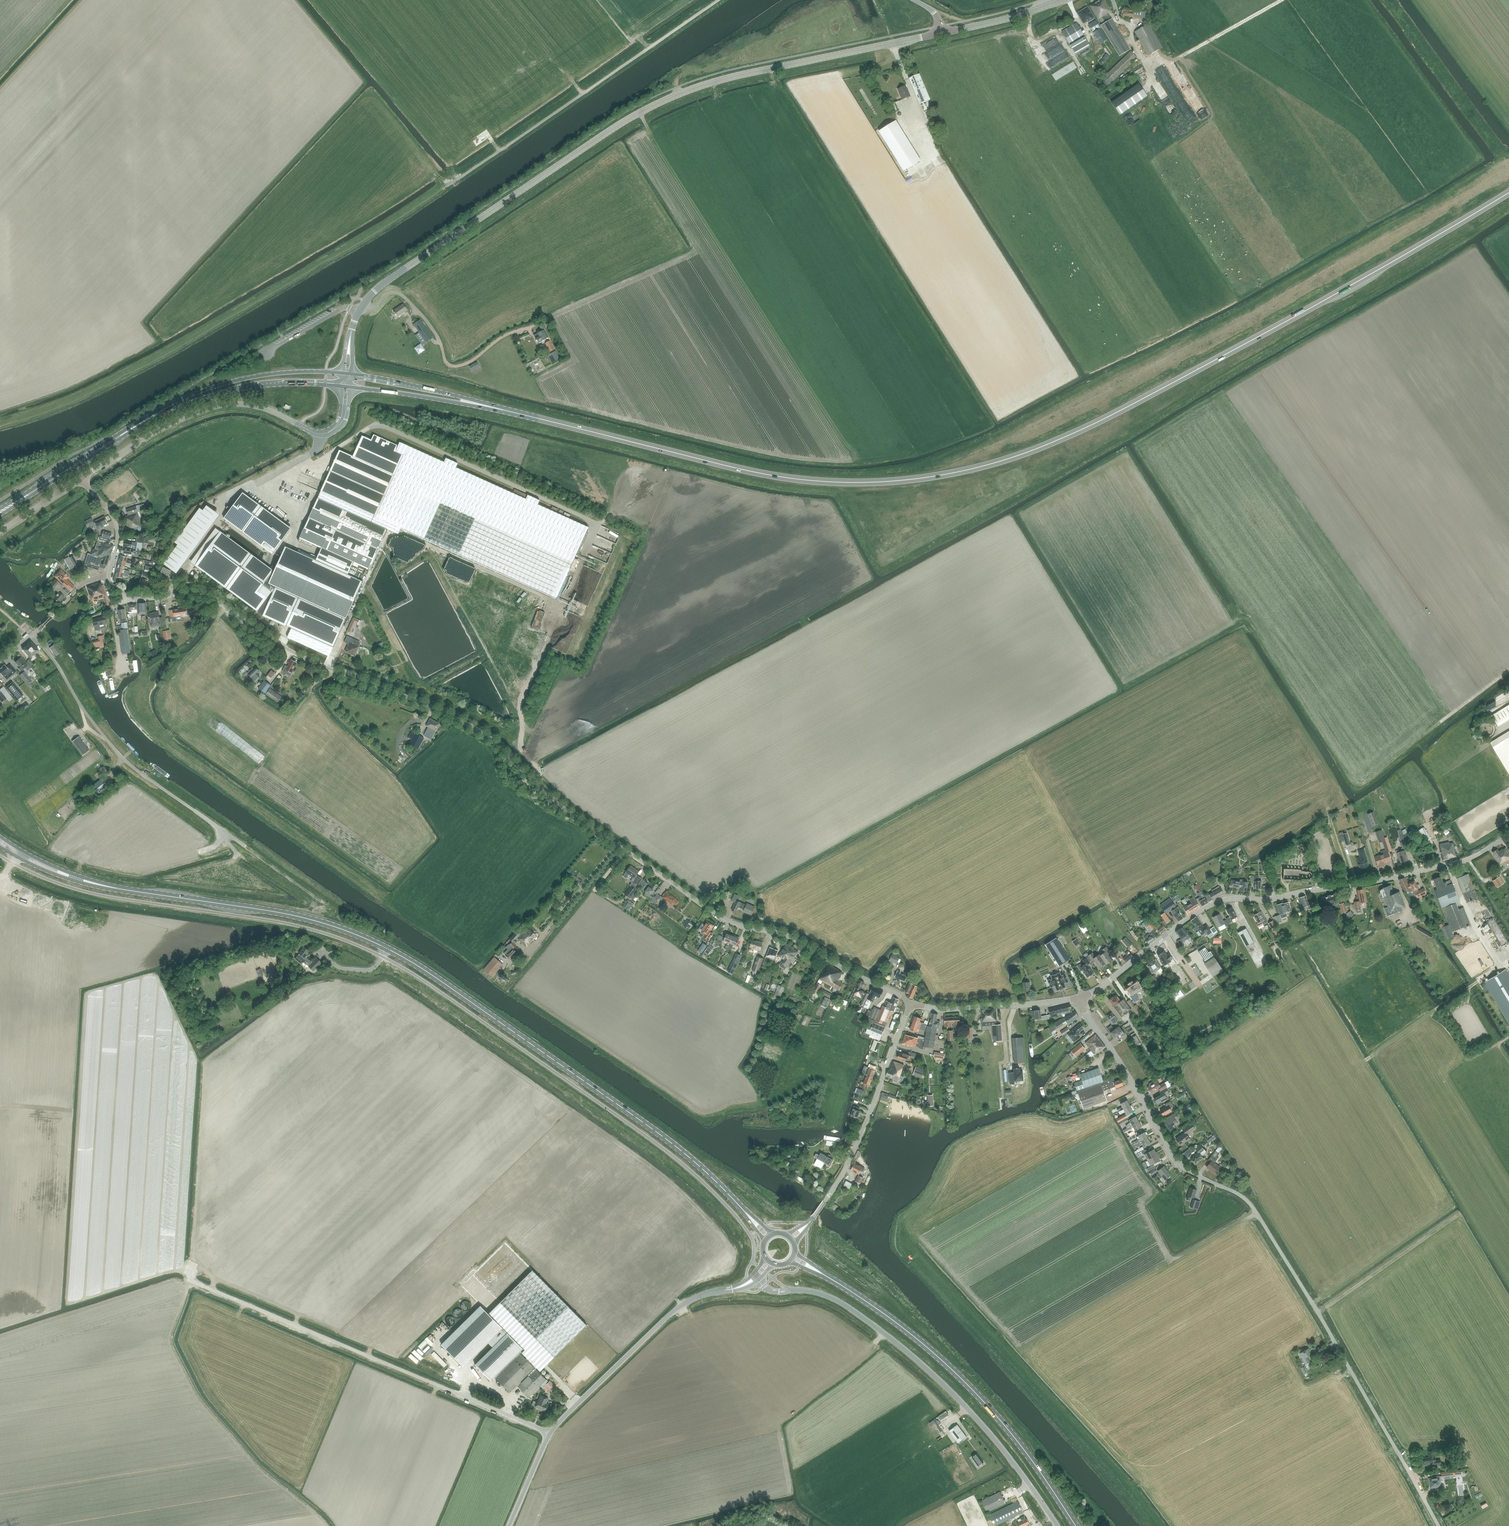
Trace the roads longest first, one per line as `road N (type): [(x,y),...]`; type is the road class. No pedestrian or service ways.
road 1 (trunk): [(497,409),(769,475),(851,482),(942,475),(1033,450),(1114,414),(1508,192)]
road 2 (tertiary): [(911,1002),(788,936),(719,915),(559,805),(467,724),(290,651),(206,594),(139,599),(108,576)]
road 3 (primary): [(747,1215),(666,1139),(386,948),(298,917),(69,876)]
road 4 (tertiary): [(359,310),(407,267),(666,99),(738,76),(942,33)]
road 5 (unclassified): [(1439,1525),(1256,1212),(1242,1196),(1176,1165),(1080,997)]
road 6 (tertiary): [(1080,997),(1220,900),(1269,900),(1418,873),(1473,858),(1508,835)]
road 7 (unclassified): [(755,1278),(774,1291),(826,1294),(892,1339),(977,1419),(1057,1525)]
road 8 (unclassified): [(510,1525),(549,1432),(567,1413),(678,1307),(755,1278)]
road 9 (primary): [(1076,1525),(962,1379),(823,1274)]
road 10 (track): [(447,187),(719,0)]
road 11 (unclassified): [(32,636),(123,758),(245,845)]
road 12 (tertiary): [(82,479),(206,409),(258,407),(321,434),(339,425),(345,408)]
road 13 (tertiary): [(806,1226),(847,1164),(911,1002)]
road 14 (residential): [(359,310),(402,295),(433,329),(452,366),(532,327)]
road 15 (primary): [(343,373),(242,380),(147,419)]
road 16 (primary): [(147,419),(250,387),(342,386)]
road 17 (primary): [(147,419),(0,511)]
road 18 (tertiary): [(911,1002),(942,1009),(1080,997)]
road 19 (trunk): [(497,409),(352,374)]
road 20 (trunk): [(351,387),(497,409)]
road 21 (tertiary): [(942,33),(1062,0)]

